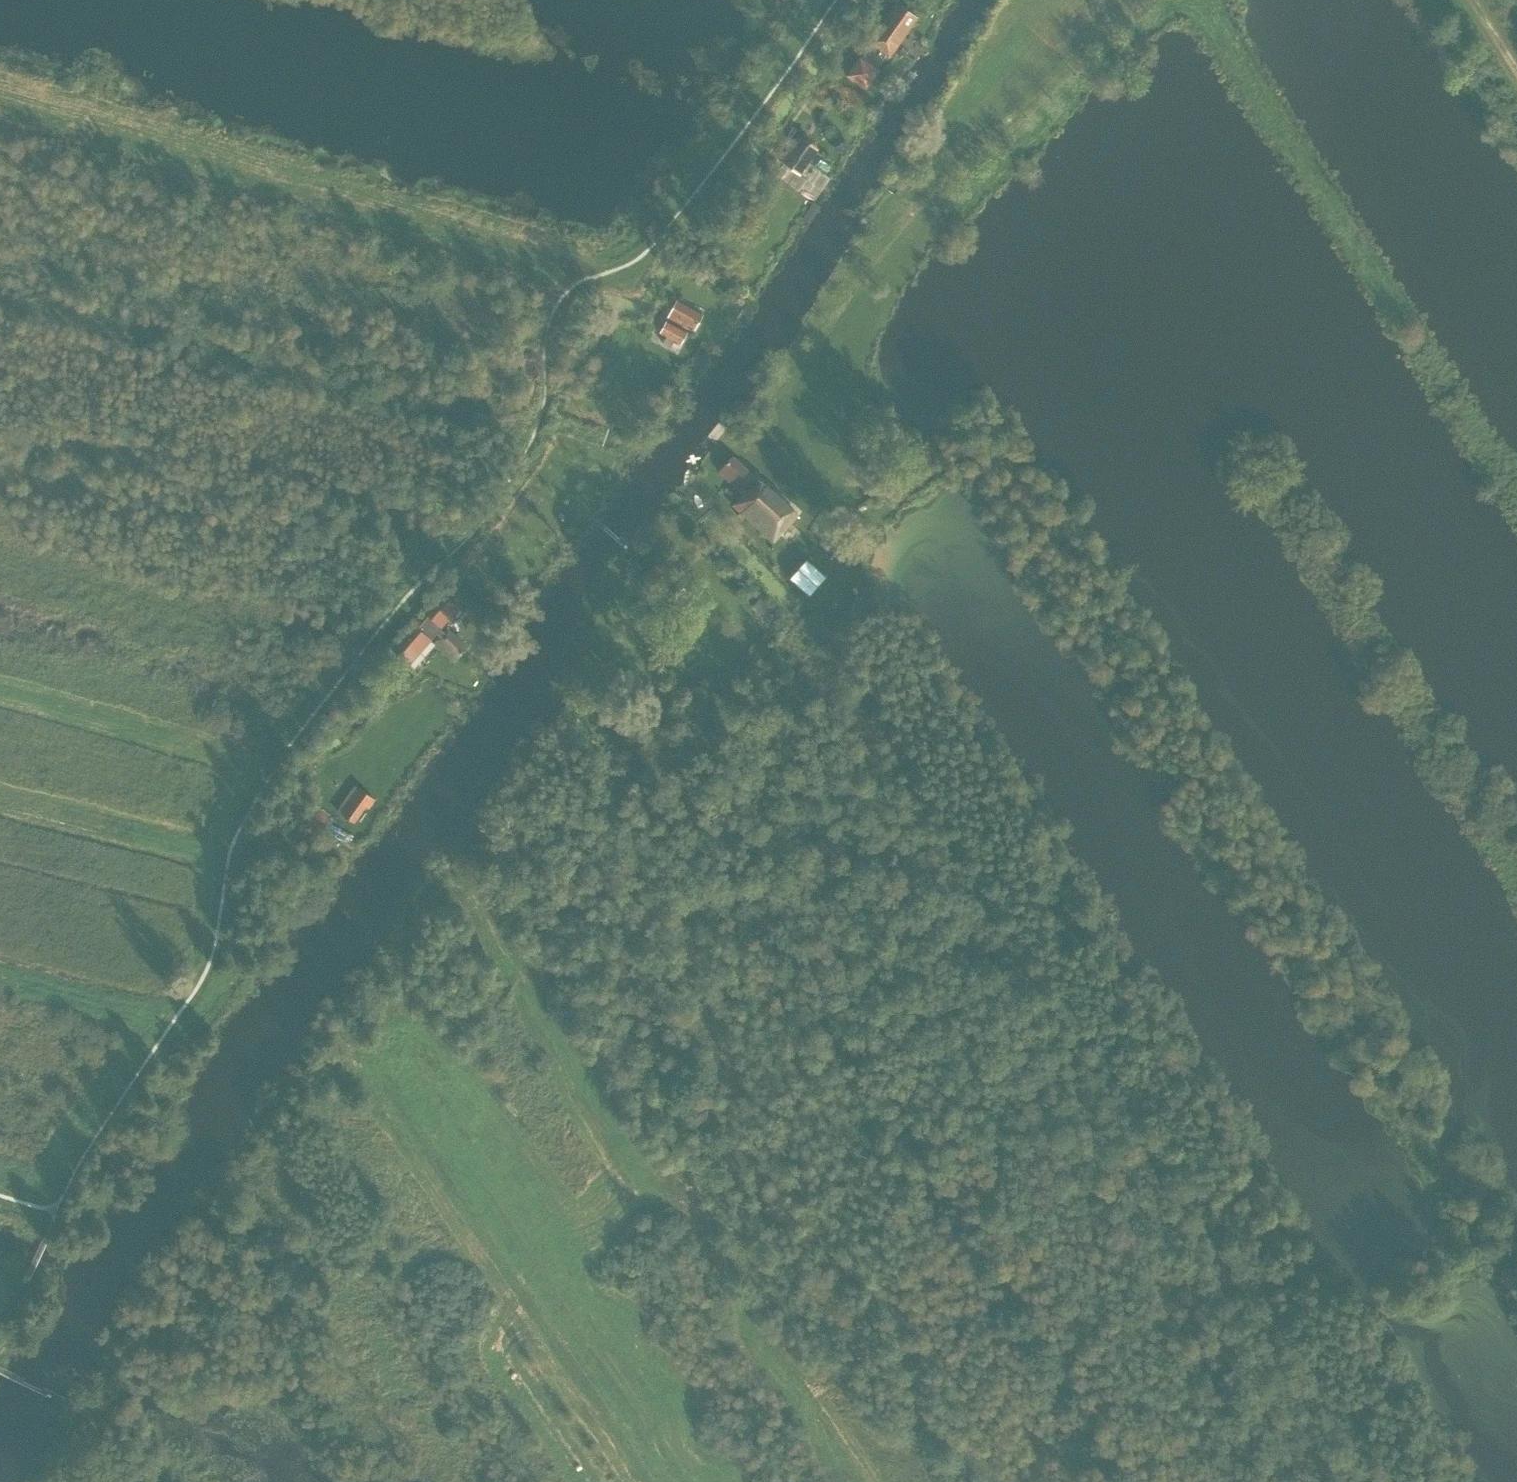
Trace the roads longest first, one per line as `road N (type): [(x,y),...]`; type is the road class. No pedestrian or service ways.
road 1 (track): [(1127,0),(905,225),(755,436)]

